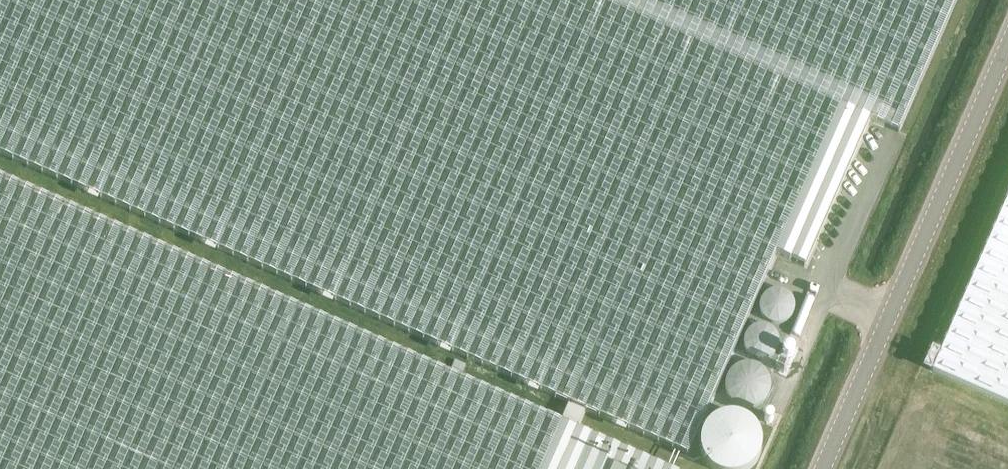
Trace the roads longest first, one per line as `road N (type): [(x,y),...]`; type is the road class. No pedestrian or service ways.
road 1 (unclassified): [(1007,44),(820,468)]
road 2 (track): [(1007,454),(857,385)]

